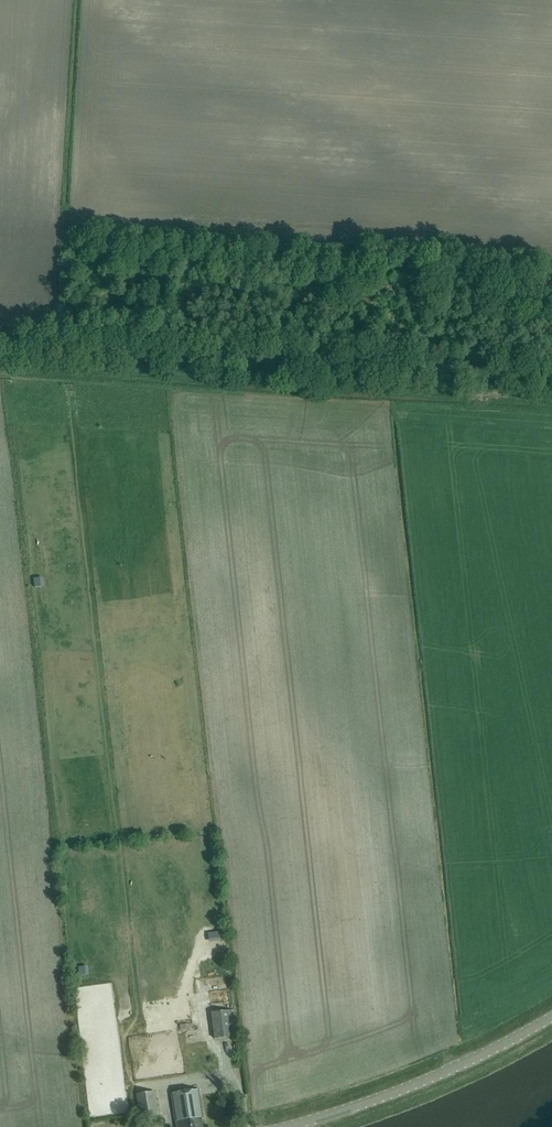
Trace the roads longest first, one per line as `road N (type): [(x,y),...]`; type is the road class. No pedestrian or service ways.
road 1 (unclassified): [(551,373),(0,340)]
road 2 (tertiary): [(551,1014),(390,1093),(248,1126)]

